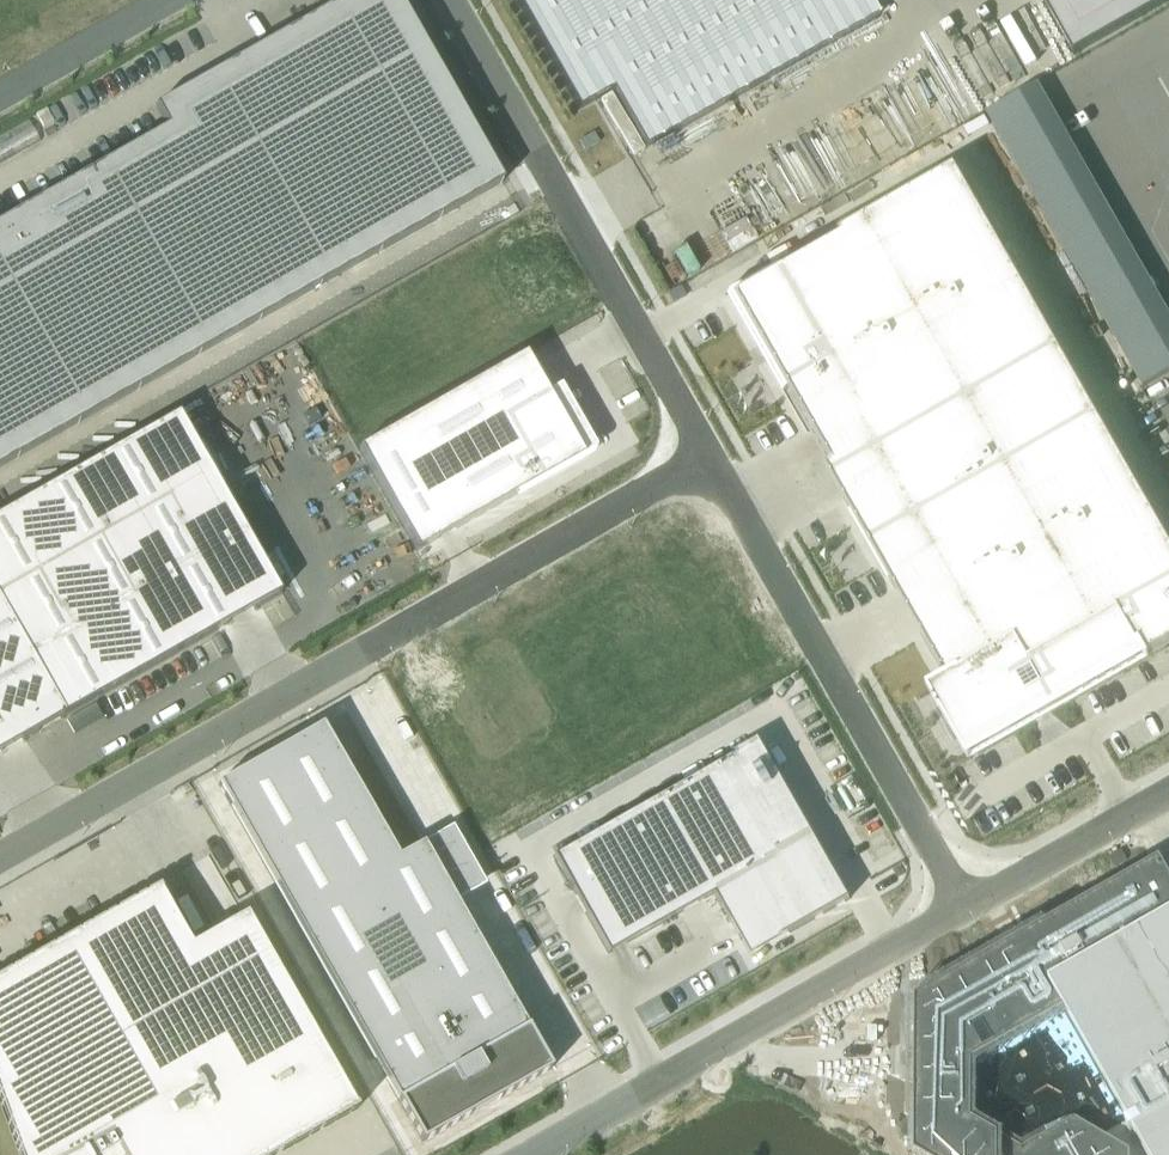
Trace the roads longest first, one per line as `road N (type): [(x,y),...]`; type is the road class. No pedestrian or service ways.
road 1 (unclassified): [(0,854),(708,453)]
road 2 (unclassified): [(968,909),(708,453)]
road 3 (unclassified): [(708,453),(449,0)]
road 4 (unclassified): [(968,909),(533,1154)]
road 5 (unclassified): [(1168,795),(968,909)]
road 6 (unclassified): [(0,92),(164,0)]

